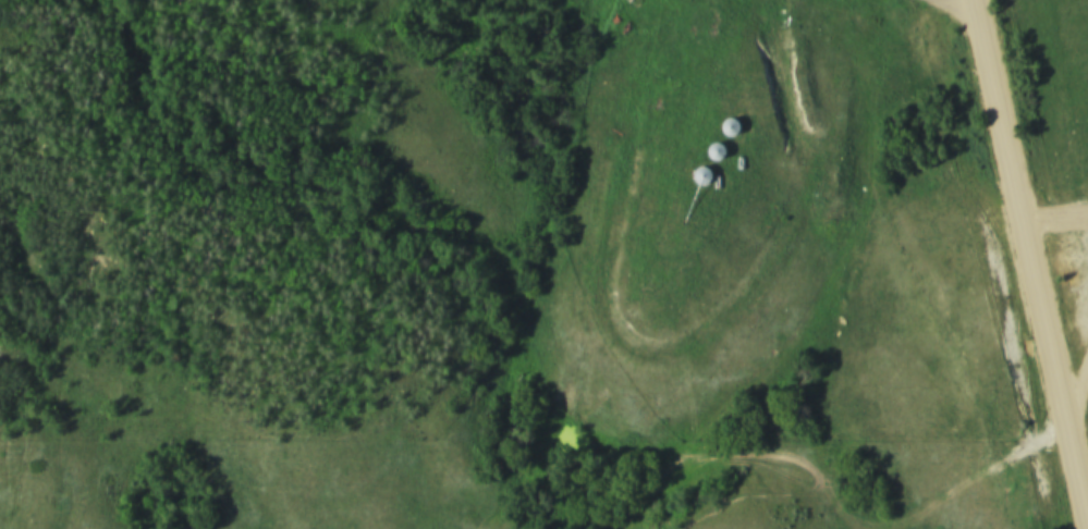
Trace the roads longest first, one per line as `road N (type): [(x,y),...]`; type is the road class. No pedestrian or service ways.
road 1 (residential): [(1087,505),(978,0)]
road 2 (track): [(625,528),(706,430),(773,376),(811,327)]
road 3 (track): [(1073,434),(1040,439),(887,528)]
road 4 (track): [(840,528),(798,465),(689,454)]

